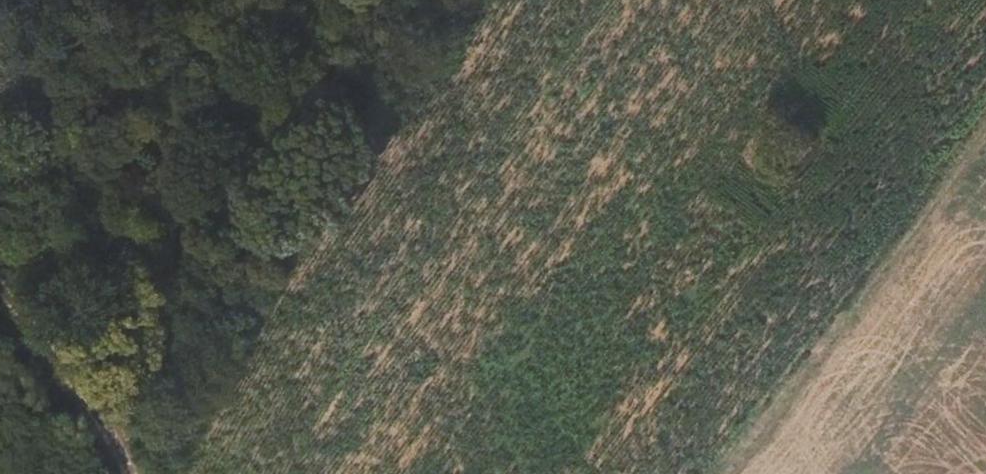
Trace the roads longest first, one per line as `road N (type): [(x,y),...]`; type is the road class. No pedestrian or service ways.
road 1 (track): [(0,290),(96,414),(124,473)]

